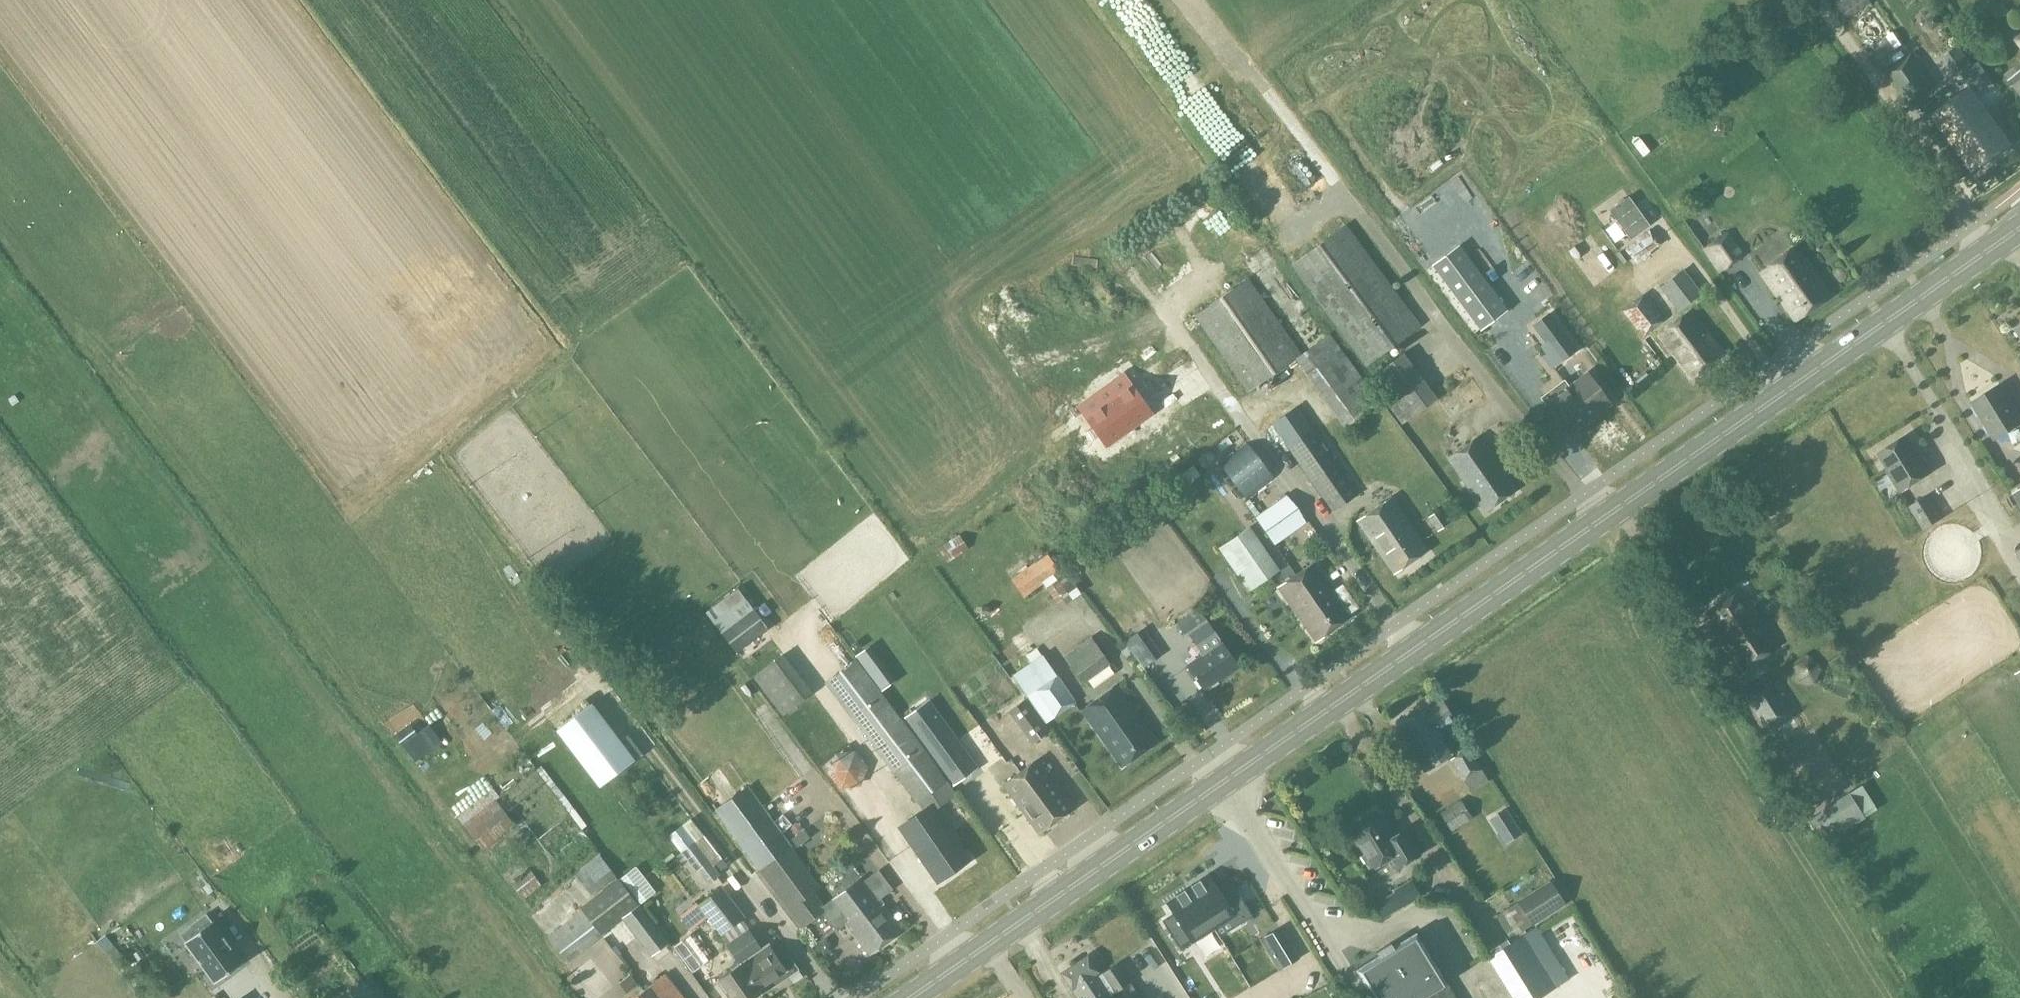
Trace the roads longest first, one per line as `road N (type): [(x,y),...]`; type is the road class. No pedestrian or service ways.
road 1 (primary): [(902,997),(2019,225)]
road 2 (unclassified): [(330,997),(128,731)]

